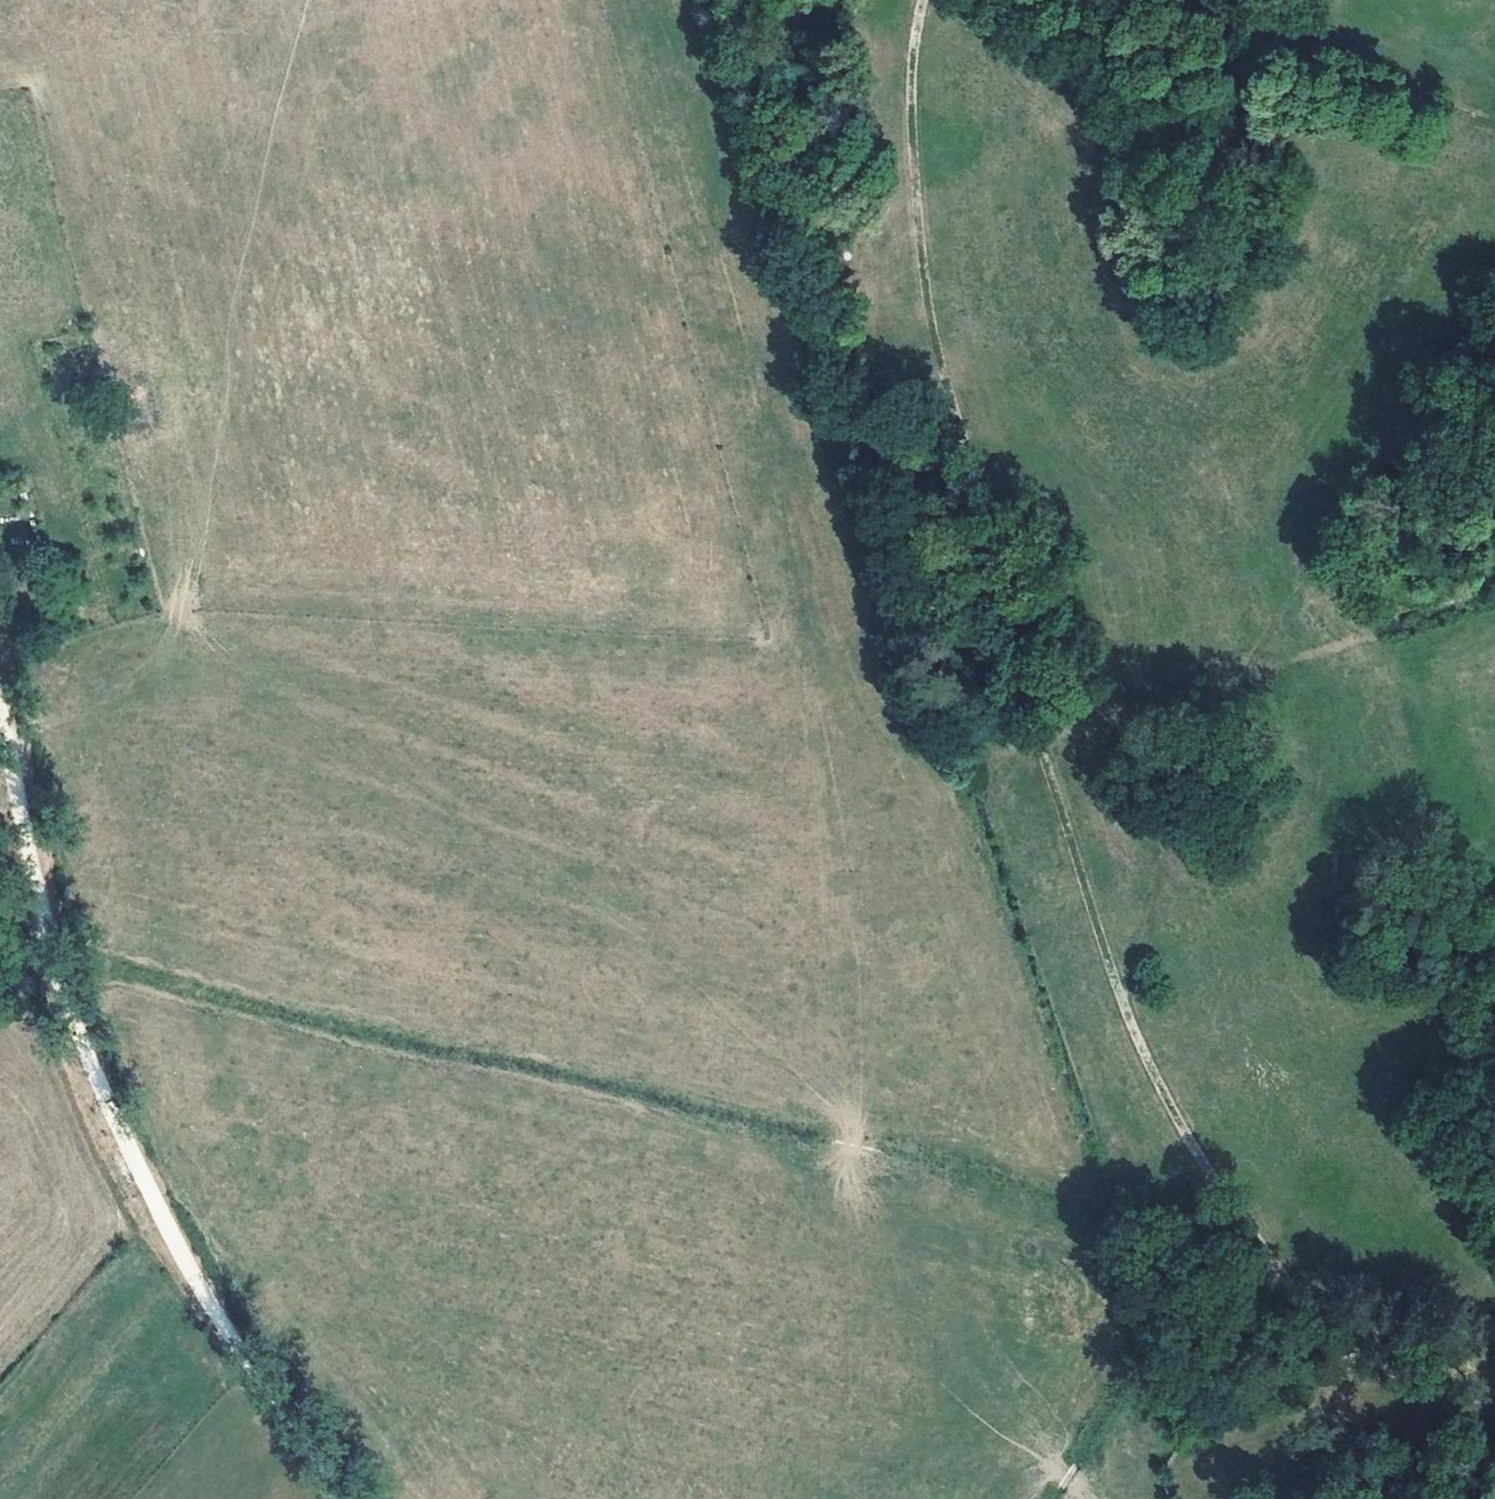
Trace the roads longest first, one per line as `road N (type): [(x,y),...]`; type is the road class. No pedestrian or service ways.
road 1 (track): [(1494,1399),(1445,1406),(1285,1320),(1138,1059),(1050,788),(920,328),(911,94),(922,0)]
road 2 (track): [(348,1498),(175,1243),(84,1051),(51,951),(0,714)]
road 3 (track): [(1494,122),(1200,0)]

